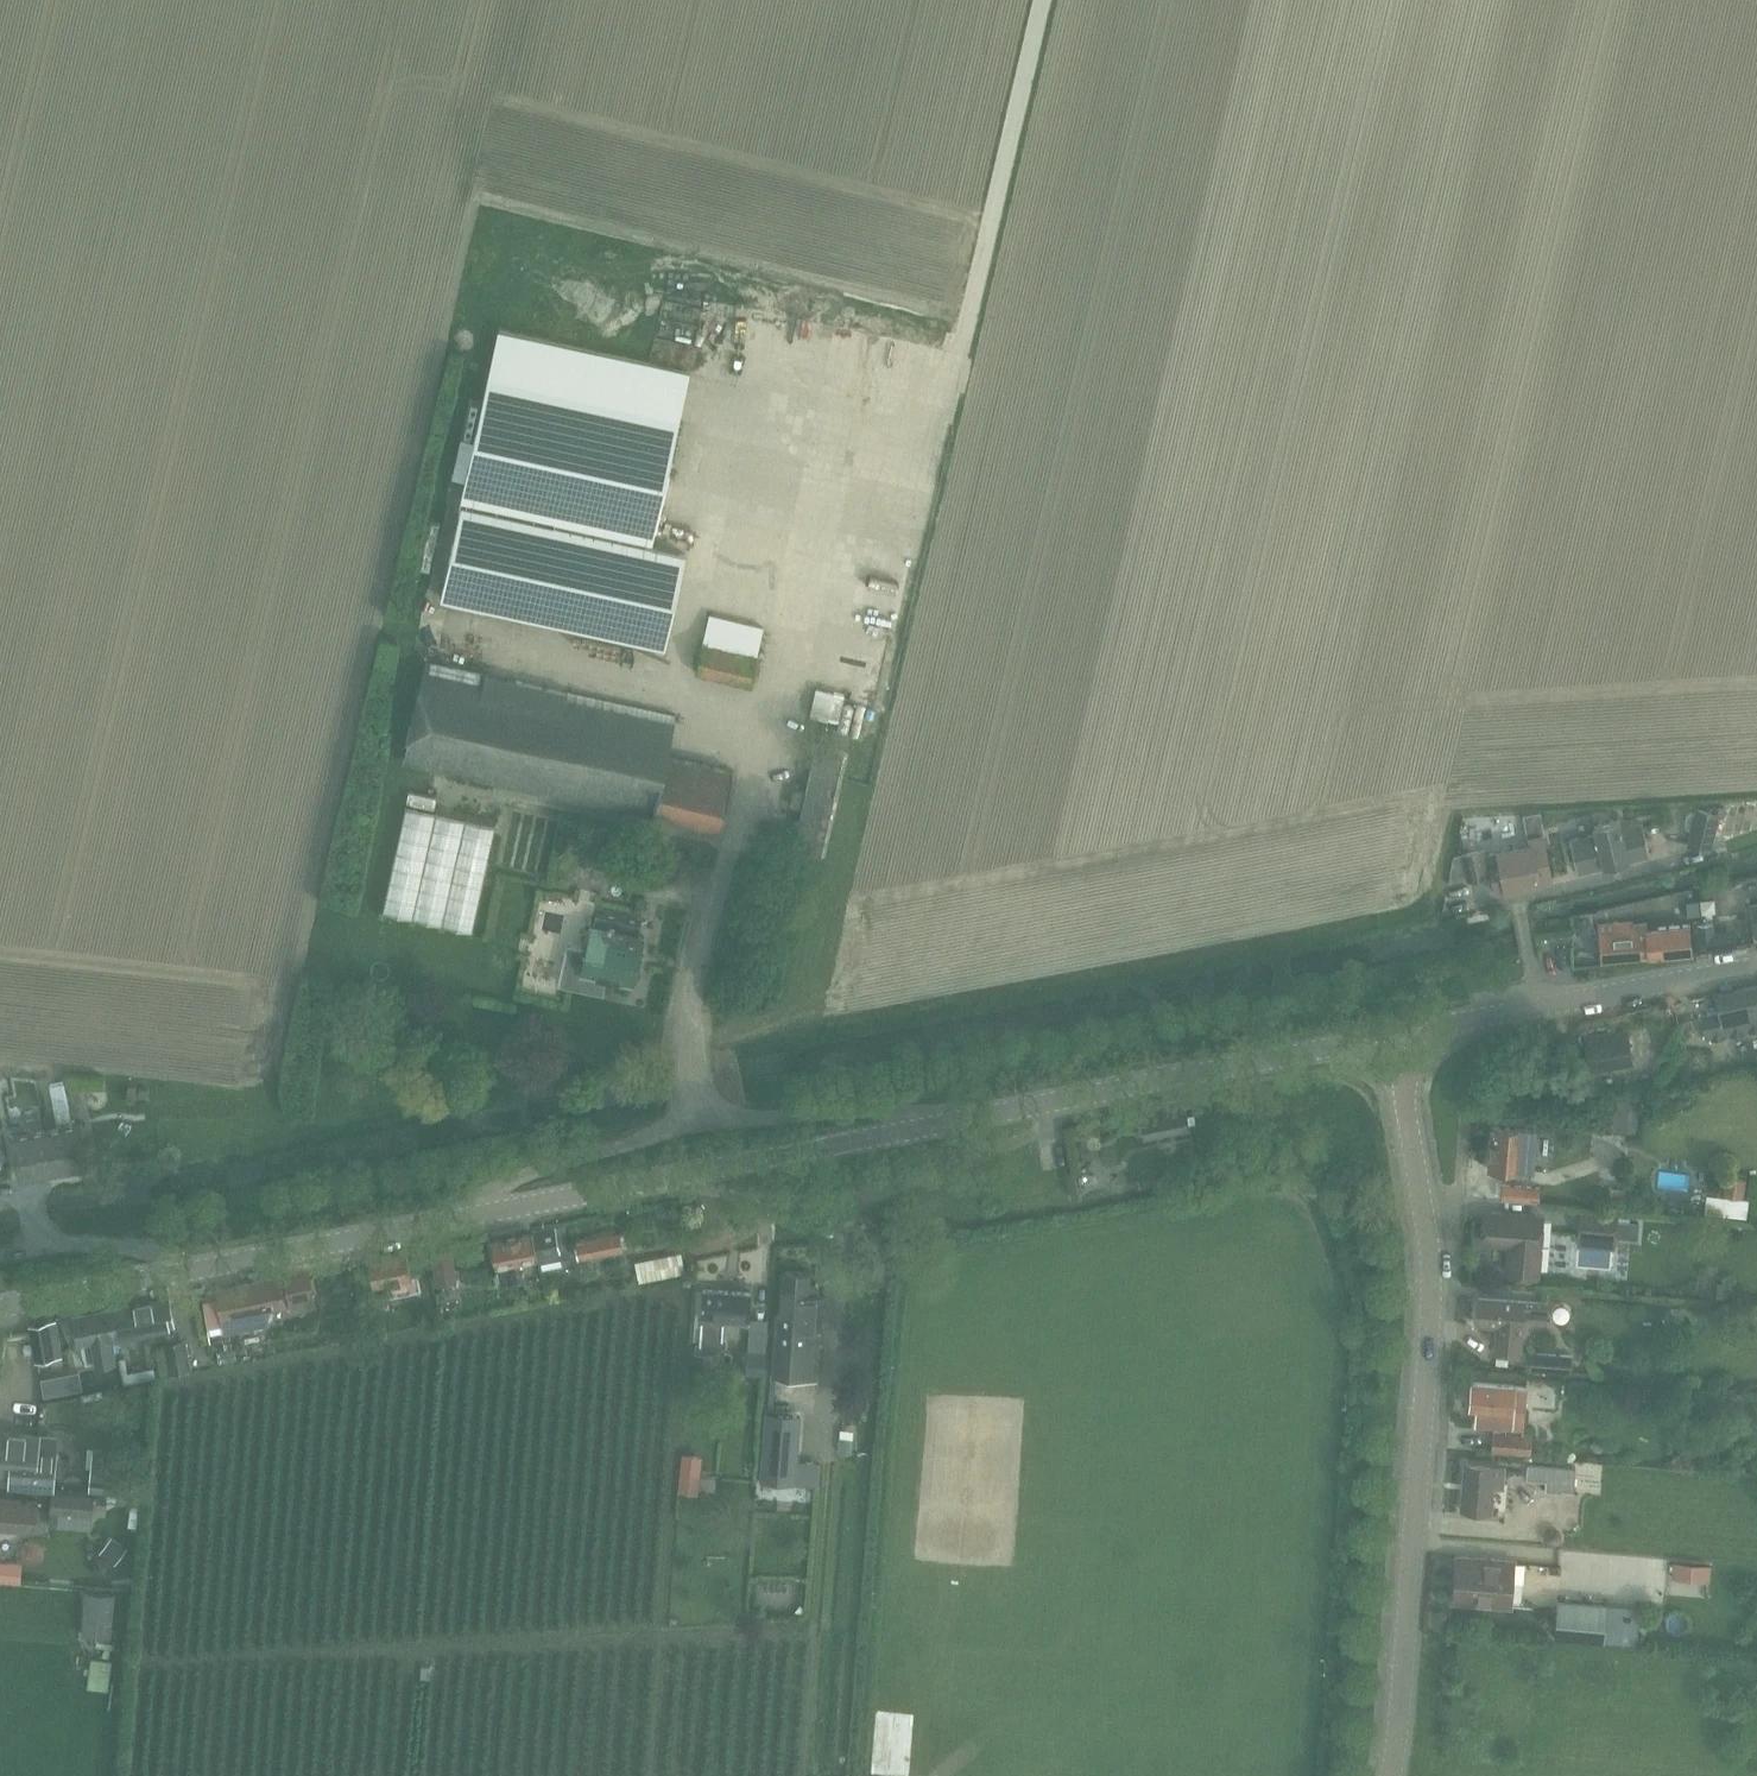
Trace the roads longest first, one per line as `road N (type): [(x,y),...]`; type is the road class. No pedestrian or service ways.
road 1 (unclassified): [(0,1308),(1328,1048),(1408,1067)]
road 2 (unclassified): [(1392,1775),(1431,1307),(1406,1111),(1408,1067)]
road 3 (unclassified): [(1408,1067),(1425,1040),(1451,1026),(1756,967)]
road 4 (track): [(964,339),(1042,0)]
road 5 (track): [(1275,937),(1286,989),(1296,996),(1446,995),(1527,1010)]

